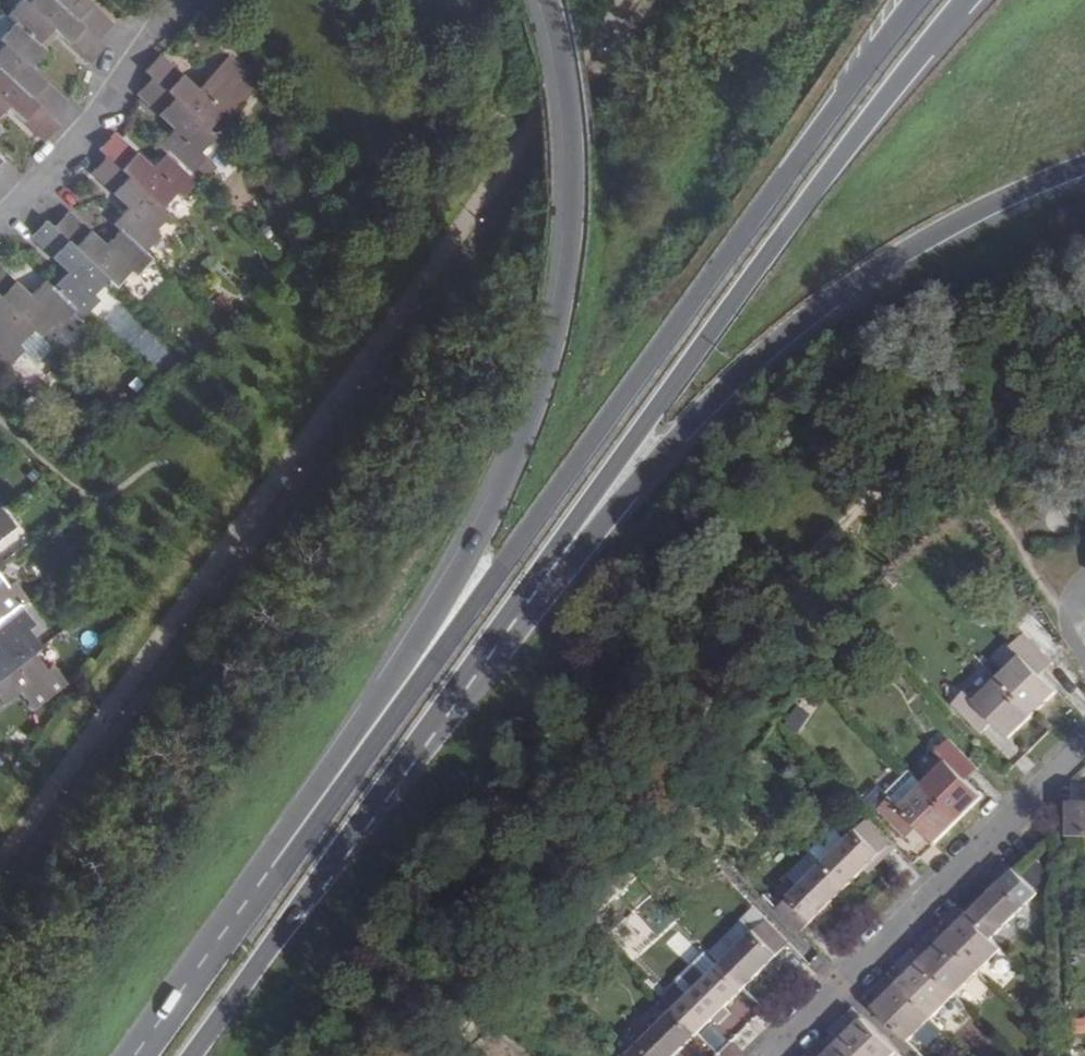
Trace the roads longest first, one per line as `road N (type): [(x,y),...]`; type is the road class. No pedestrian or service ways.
road 1 (trunk): [(916,0),(281,874)]
road 2 (trunk): [(544,0),(568,104),(571,195),(549,353),(522,437),(470,543),(416,641),(307,802),(281,874)]
road 3 (trunk): [(537,573),(966,0)]
road 4 (trunk): [(537,573),(597,532),(710,402),(810,315),(971,215),(1084,166)]
road 5 (trunk): [(192,1055),(537,573)]
road 6 (residential): [(765,1055),(1084,745)]
road 7 (residential): [(165,0),(100,110),(0,213)]
road 8 (trunk): [(281,874),(150,1055)]

